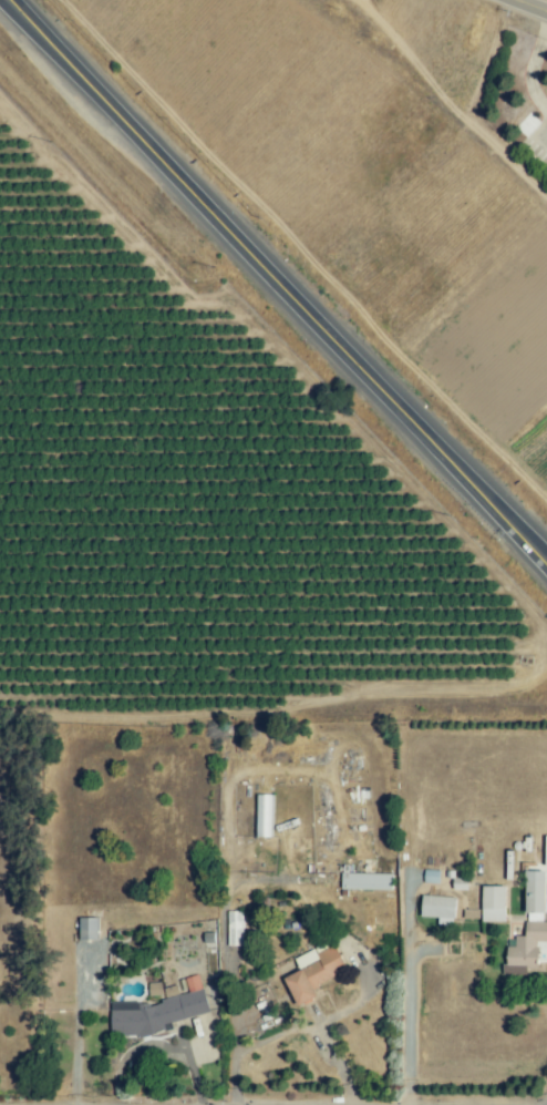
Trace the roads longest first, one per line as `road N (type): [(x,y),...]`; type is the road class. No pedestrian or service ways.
road 1 (primary): [(443,469),(5,0)]
road 2 (primary): [(546,576),(443,469)]

